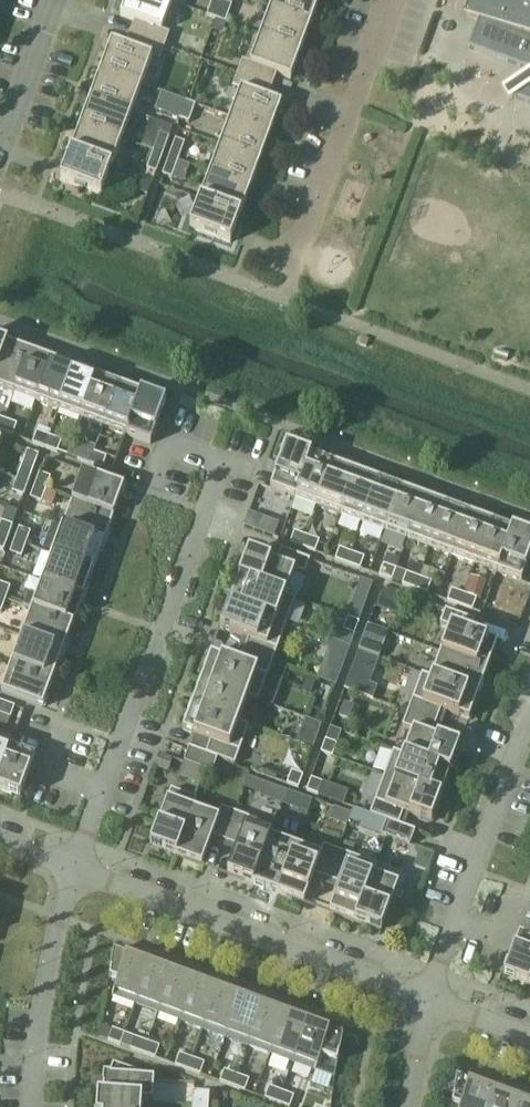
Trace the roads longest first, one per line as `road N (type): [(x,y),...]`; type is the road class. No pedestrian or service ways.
road 1 (residential): [(75,868),(221,461)]
road 2 (residential): [(428,997),(75,868)]
road 3 (residential): [(280,298),(391,0)]
road 4 (residential): [(428,997),(529,728)]
road 5 (residential): [(36,1106),(75,868)]
road 6 (residential): [(0,147),(54,0)]

